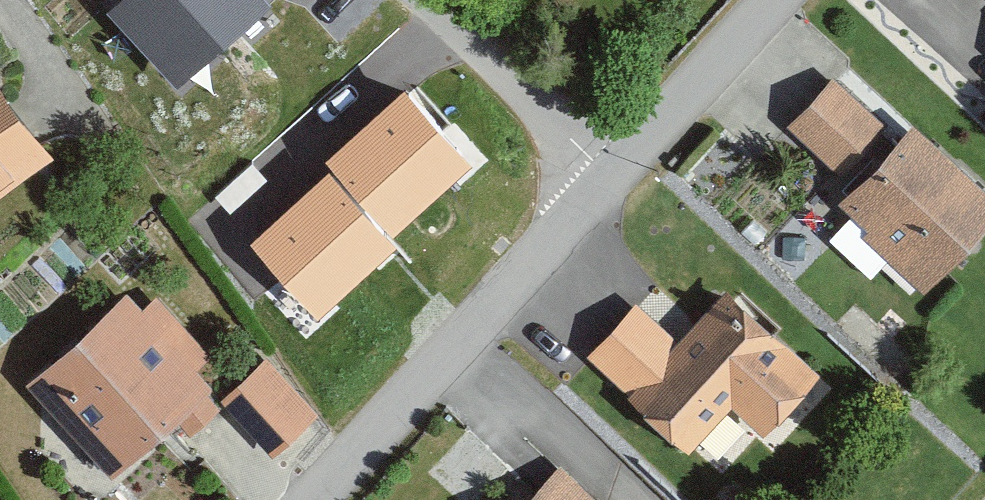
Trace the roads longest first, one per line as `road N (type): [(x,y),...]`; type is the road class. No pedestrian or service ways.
road 1 (residential): [(318,499),(451,353),(602,162)]
road 2 (residential): [(602,162),(778,0)]
road 3 (residential): [(602,162),(435,0)]

